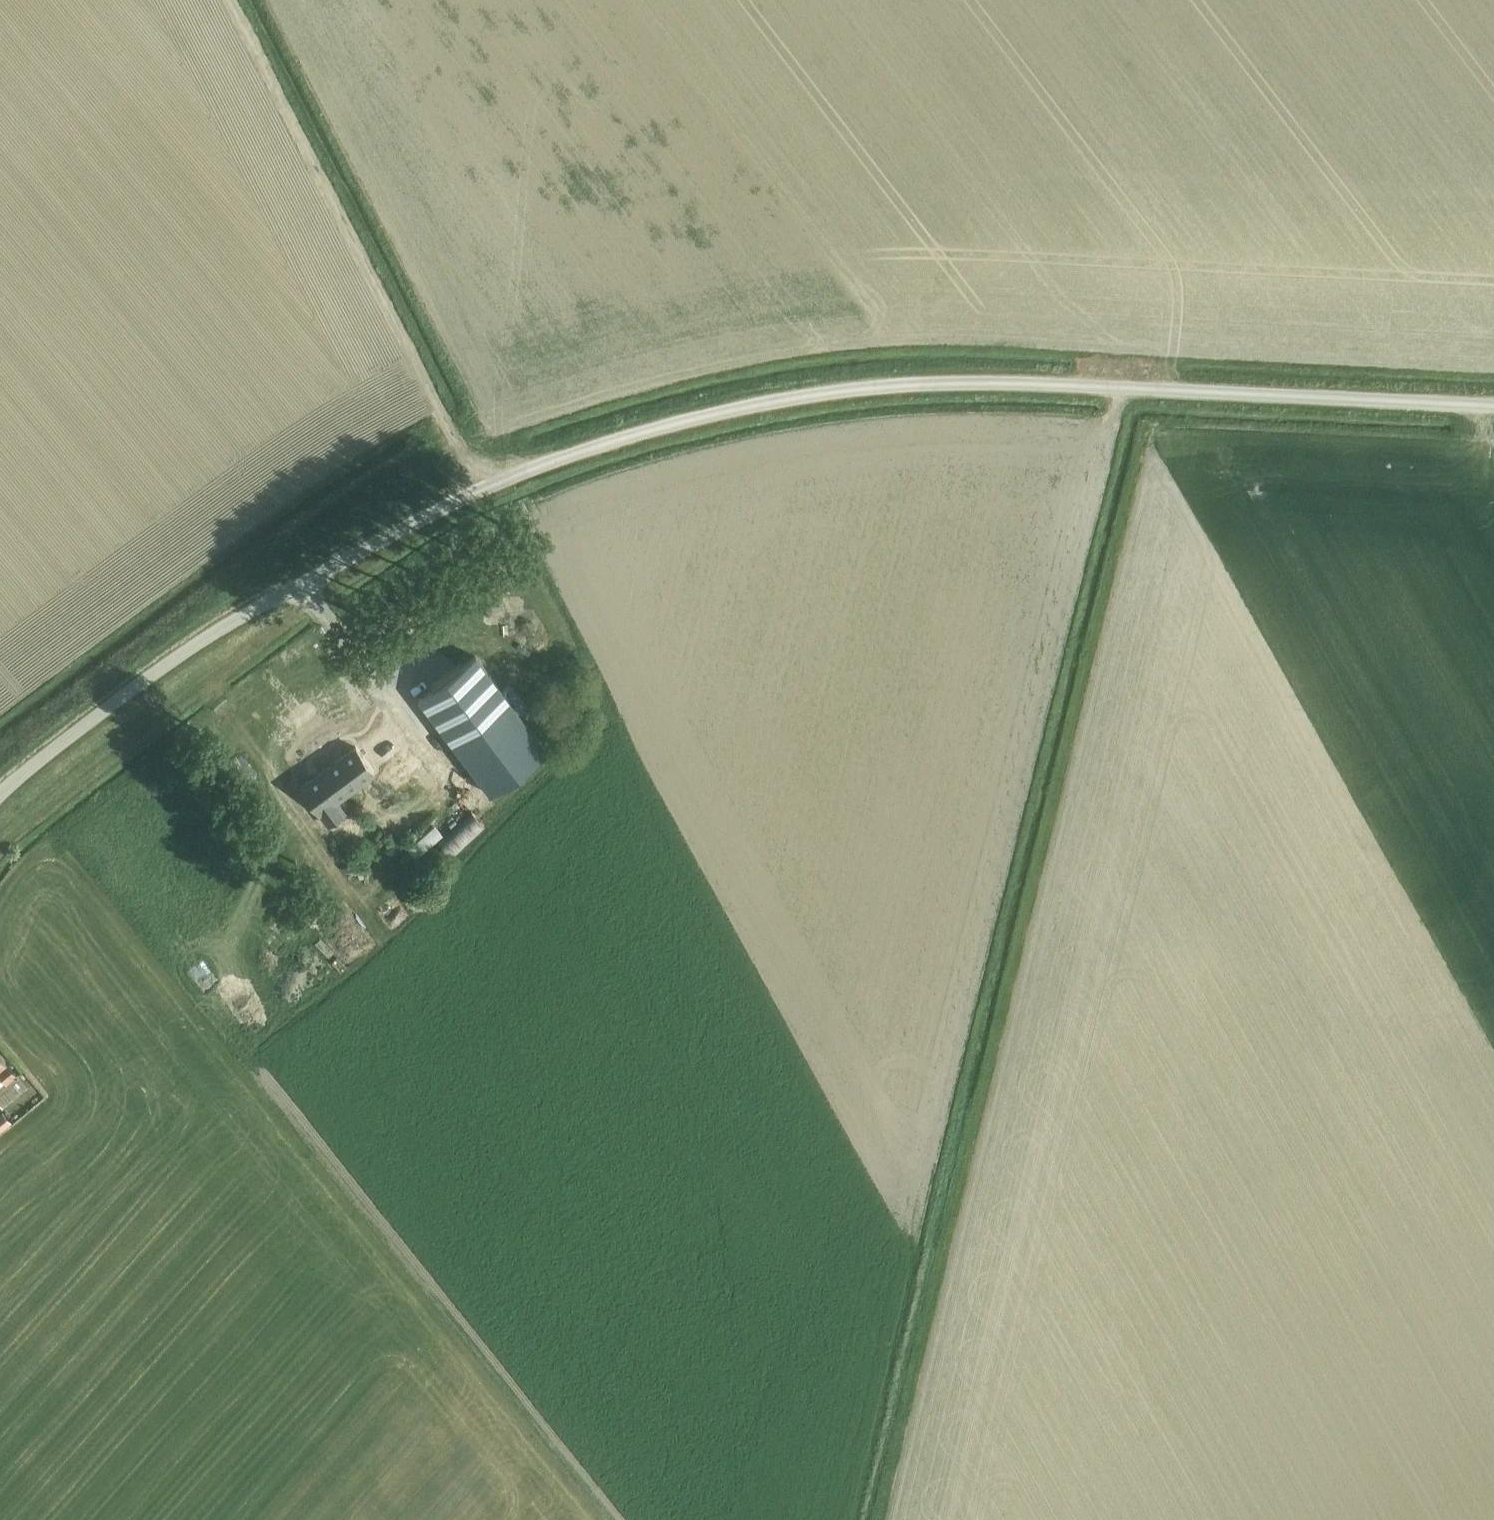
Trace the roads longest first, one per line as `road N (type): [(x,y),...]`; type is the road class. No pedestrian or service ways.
road 1 (unclassified): [(0,793),(171,661),(266,602),(466,496),(687,420),(925,383),(1493,406)]

